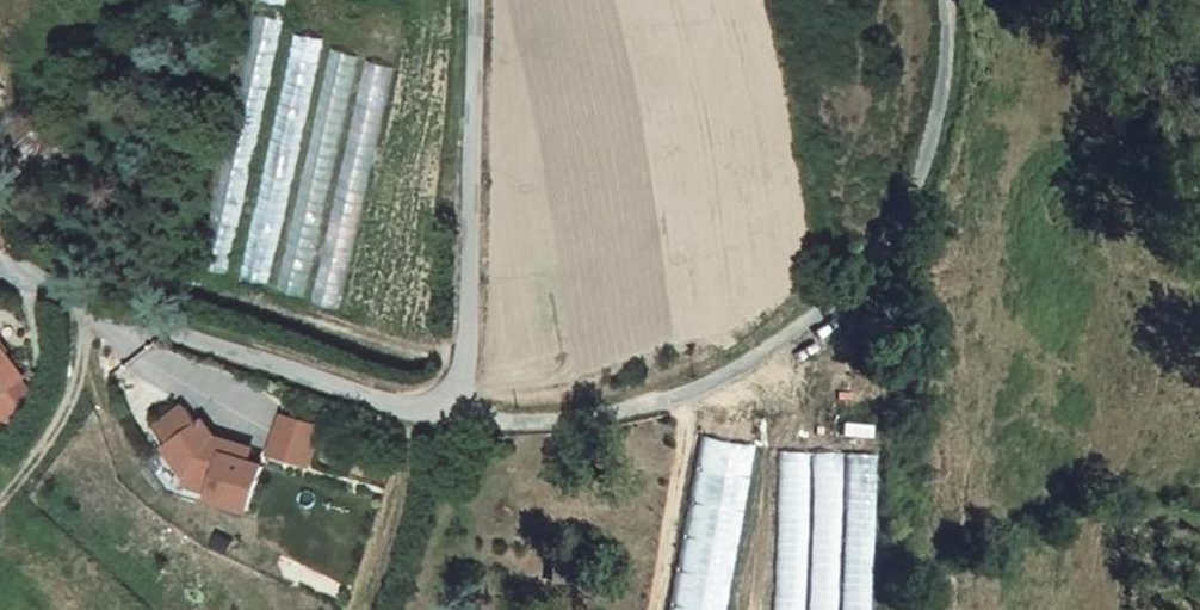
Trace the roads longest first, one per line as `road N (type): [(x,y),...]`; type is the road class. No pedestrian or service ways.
road 1 (unclassified): [(446,414),(548,425),(679,400),(840,303),(890,243),(923,178),(942,104),(951,0)]
road 2 (unclassified): [(14,265),(121,315),(446,414)]
road 3 (unclassified): [(446,414),(475,361),(480,0)]
road 4 (track): [(679,400),(649,609)]

